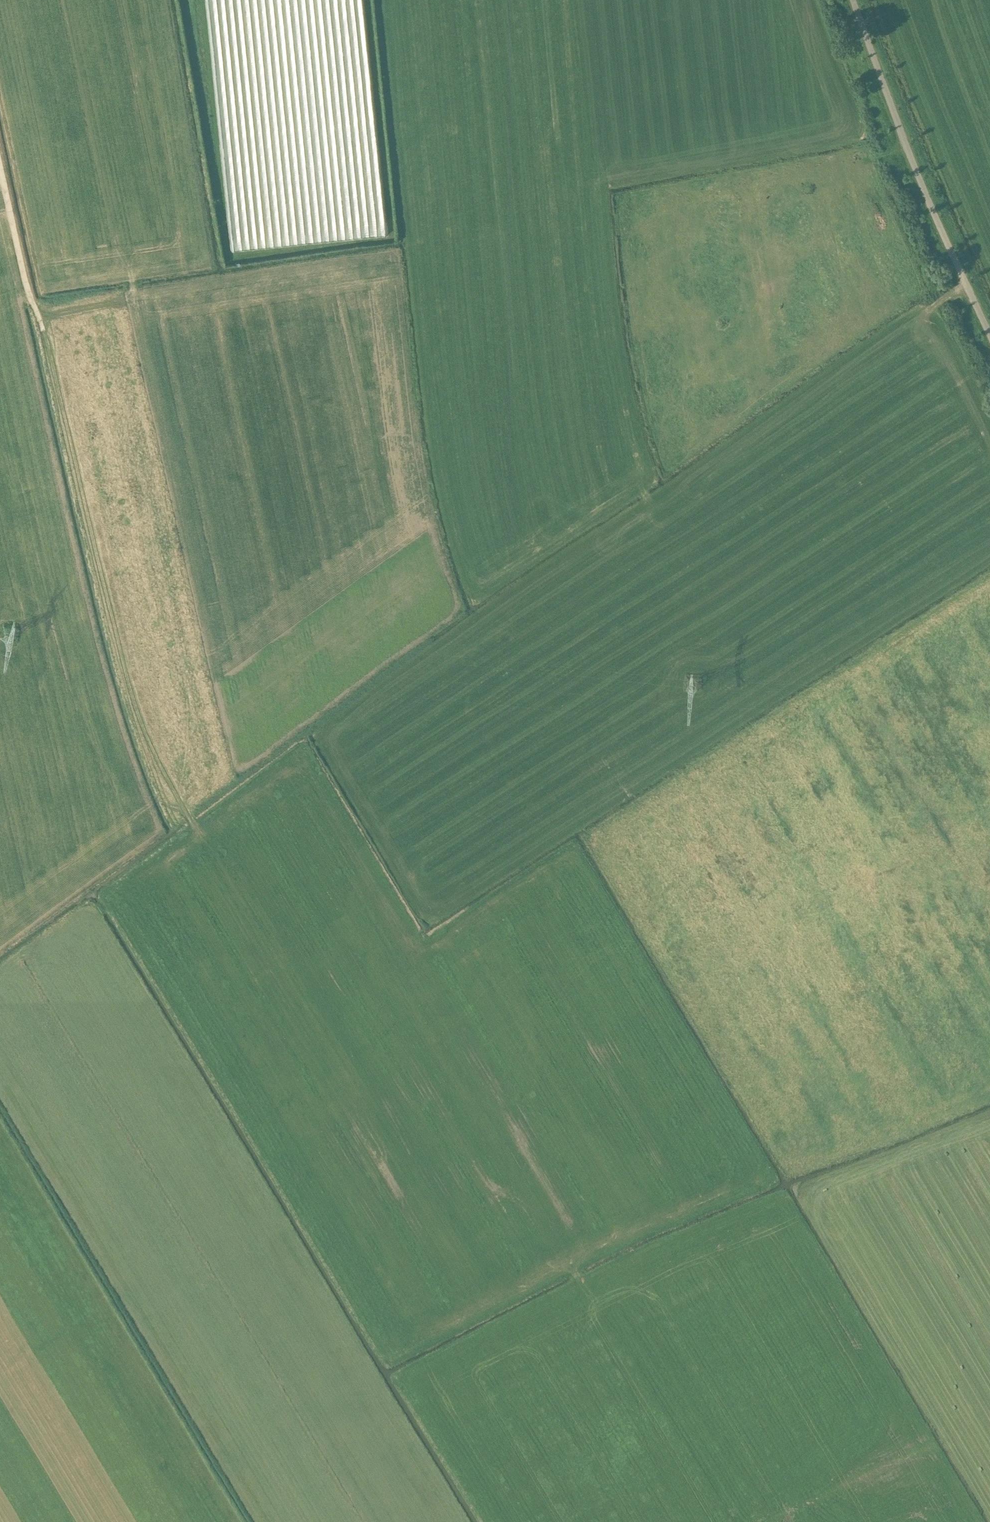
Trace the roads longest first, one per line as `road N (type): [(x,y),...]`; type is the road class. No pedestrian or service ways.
road 1 (unclassified): [(989,335),(902,136),(853,0)]

